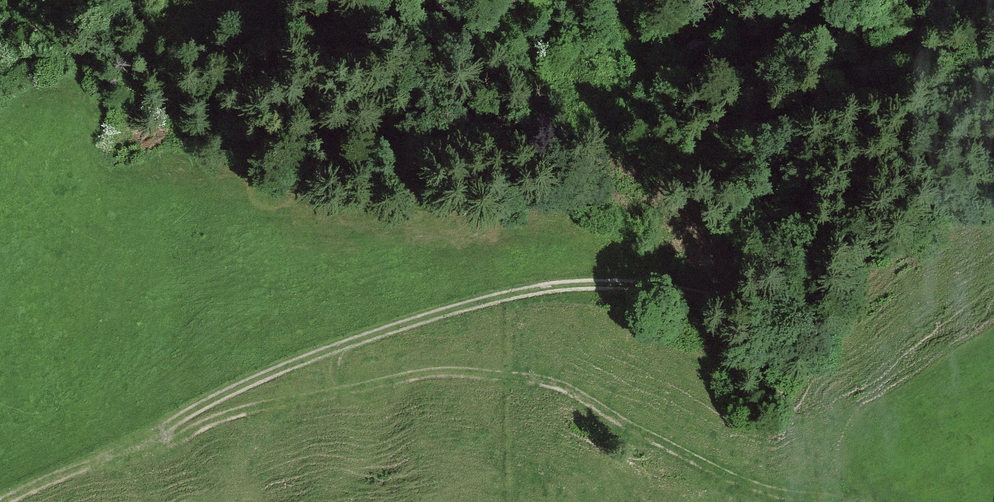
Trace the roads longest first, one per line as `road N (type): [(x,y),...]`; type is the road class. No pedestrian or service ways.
road 1 (track): [(993,60),(893,116),(866,143),(851,200),(810,288),(779,304),(686,284),(550,283),(420,318),(239,386),(157,438),(0,499)]
road 2 (track): [(157,438),(441,369),(564,385),(759,492),(801,501)]

